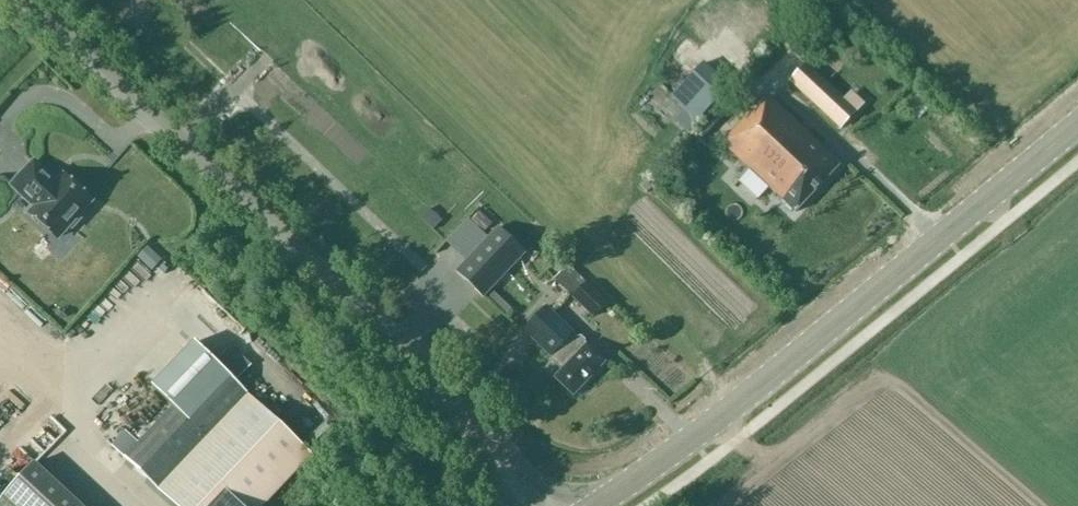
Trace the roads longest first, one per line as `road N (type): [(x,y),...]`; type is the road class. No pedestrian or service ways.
road 1 (unclassified): [(475,423),(390,336),(20,0)]
road 2 (tertiary): [(593,505),(725,412),(1077,124)]

